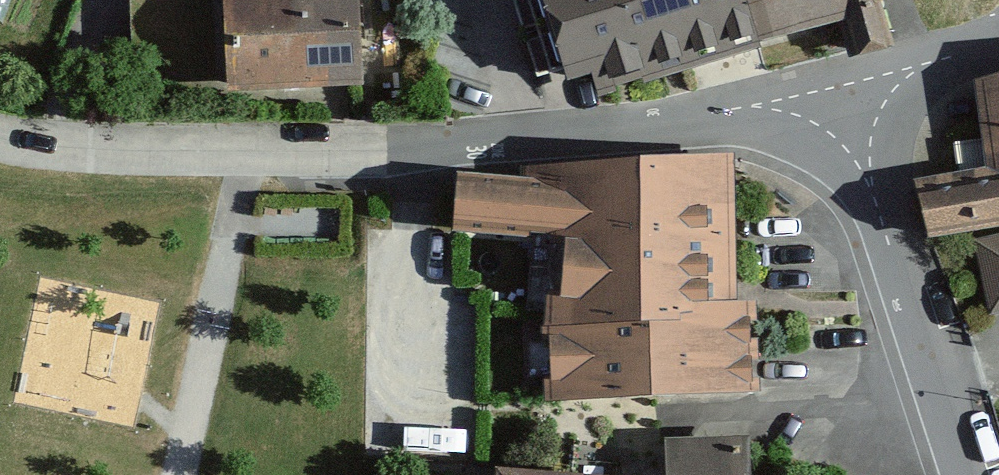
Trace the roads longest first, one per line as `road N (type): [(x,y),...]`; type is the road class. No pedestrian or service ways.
road 1 (residential): [(851,84),(574,134),(348,155)]
road 2 (residential): [(851,84),(894,260),(966,474)]
road 3 (unclassified): [(0,137),(97,149),(348,155)]
road 4 (residential): [(998,45),(851,84)]

